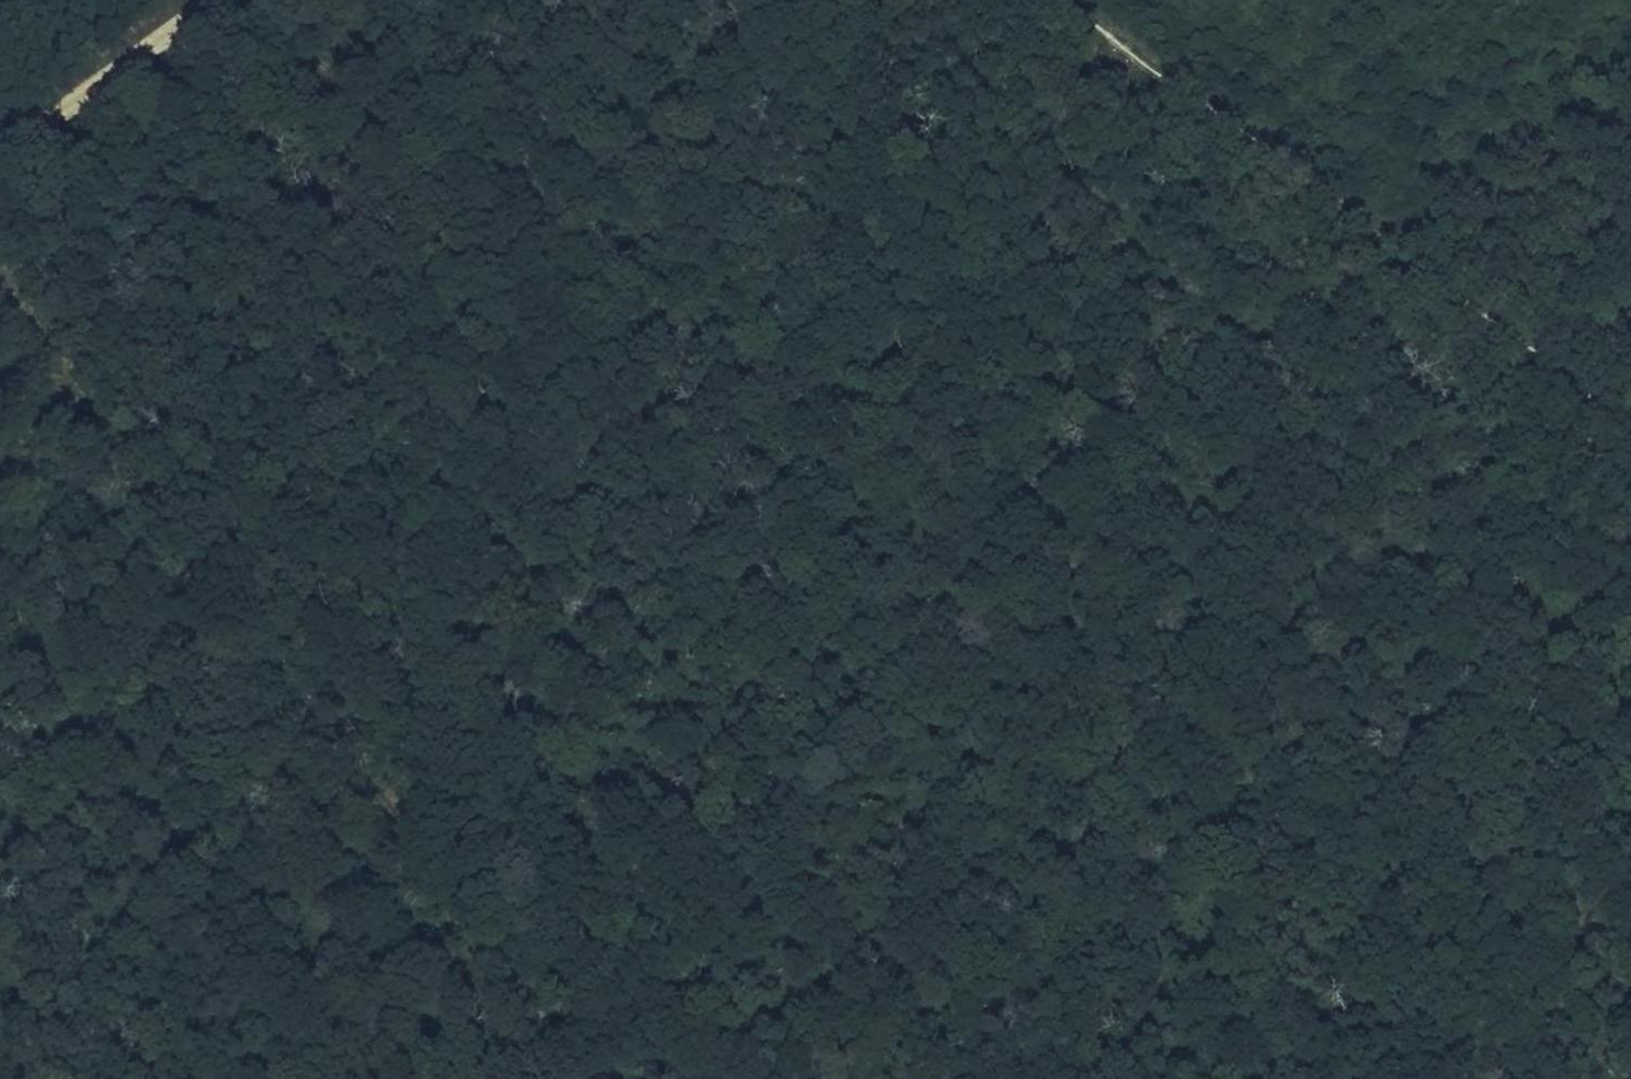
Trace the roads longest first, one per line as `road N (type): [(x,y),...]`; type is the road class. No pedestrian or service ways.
road 1 (track): [(212,0),(0,151)]

